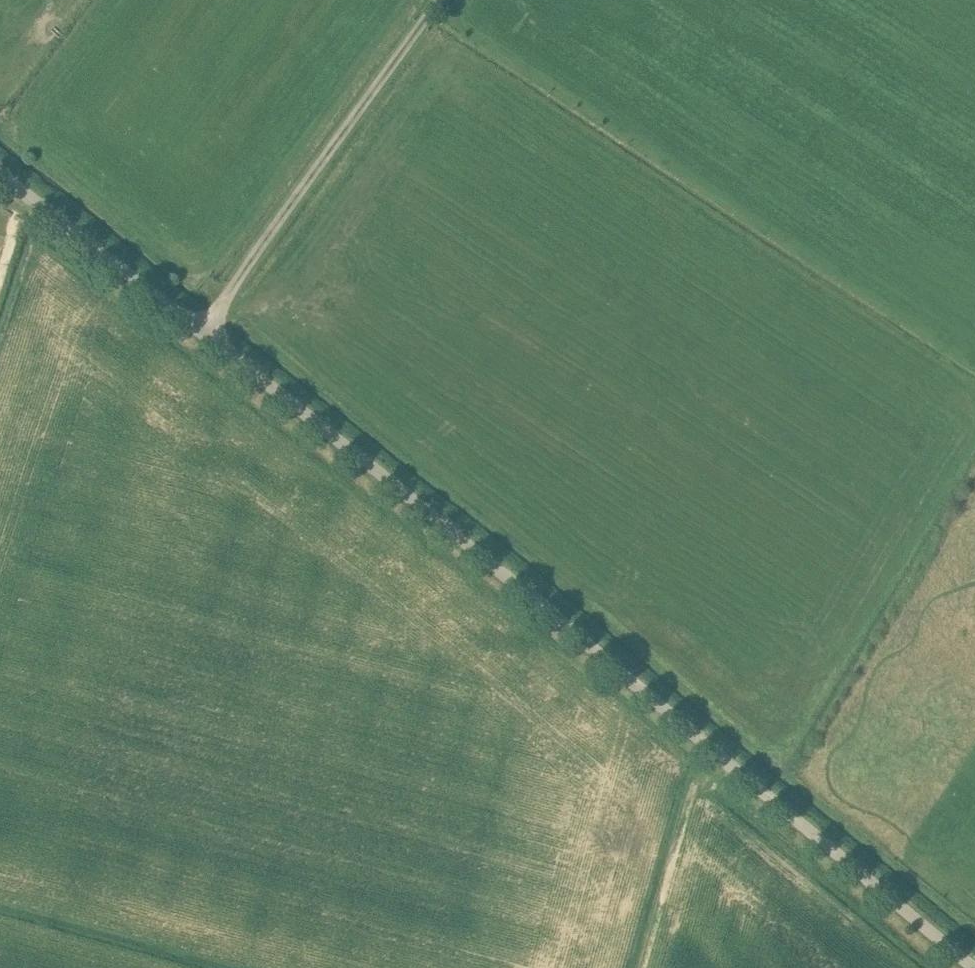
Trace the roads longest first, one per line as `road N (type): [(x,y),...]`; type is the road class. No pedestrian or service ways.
road 1 (unclassified): [(973,967),(0,175)]

